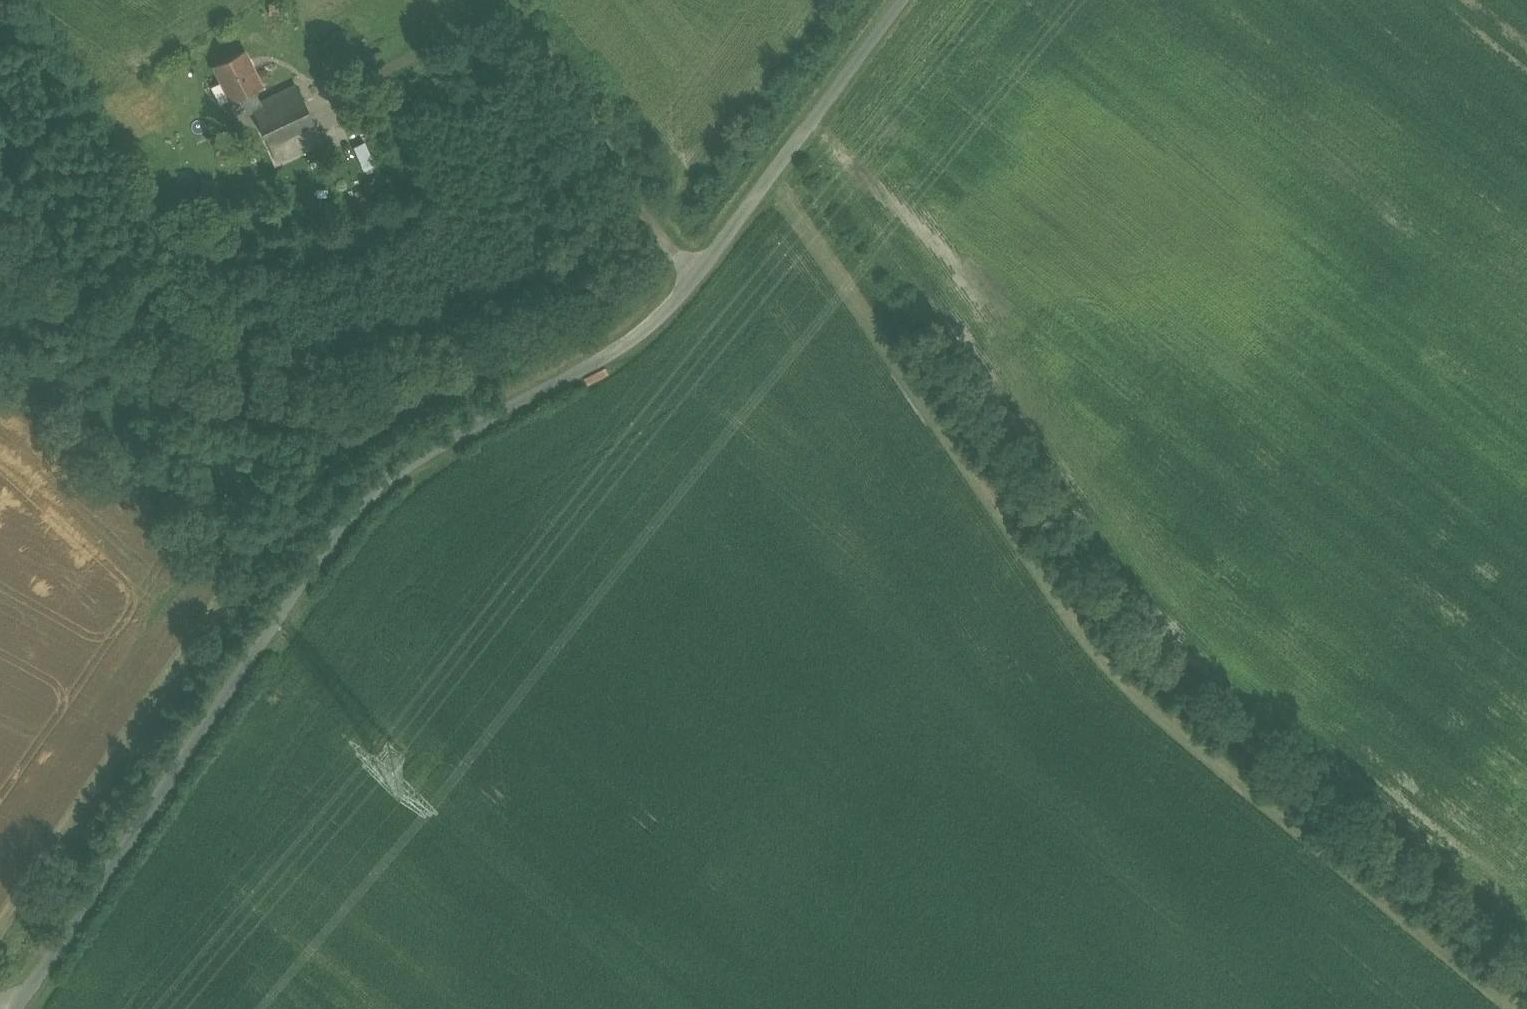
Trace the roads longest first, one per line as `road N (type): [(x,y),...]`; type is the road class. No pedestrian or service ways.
road 1 (unclassified): [(19,1002),(353,507),(419,459),(625,341),(699,276),(899,0)]

